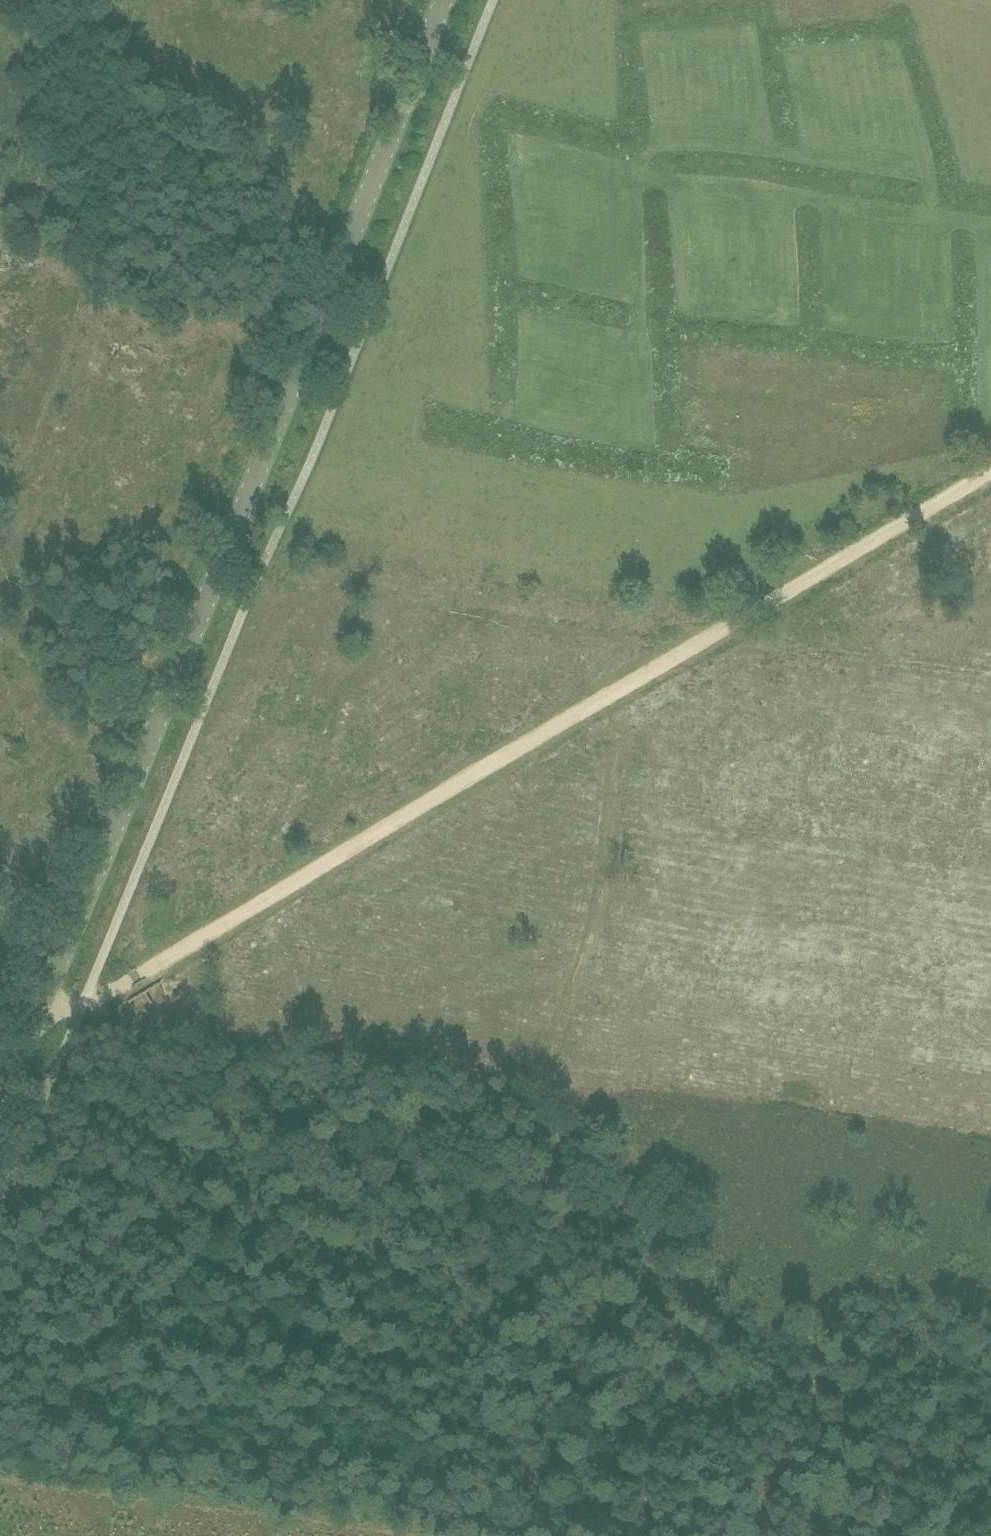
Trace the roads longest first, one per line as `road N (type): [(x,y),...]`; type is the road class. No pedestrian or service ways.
road 1 (tertiary): [(0,1103),(437,0)]
road 2 (track): [(990,473),(78,1012)]

